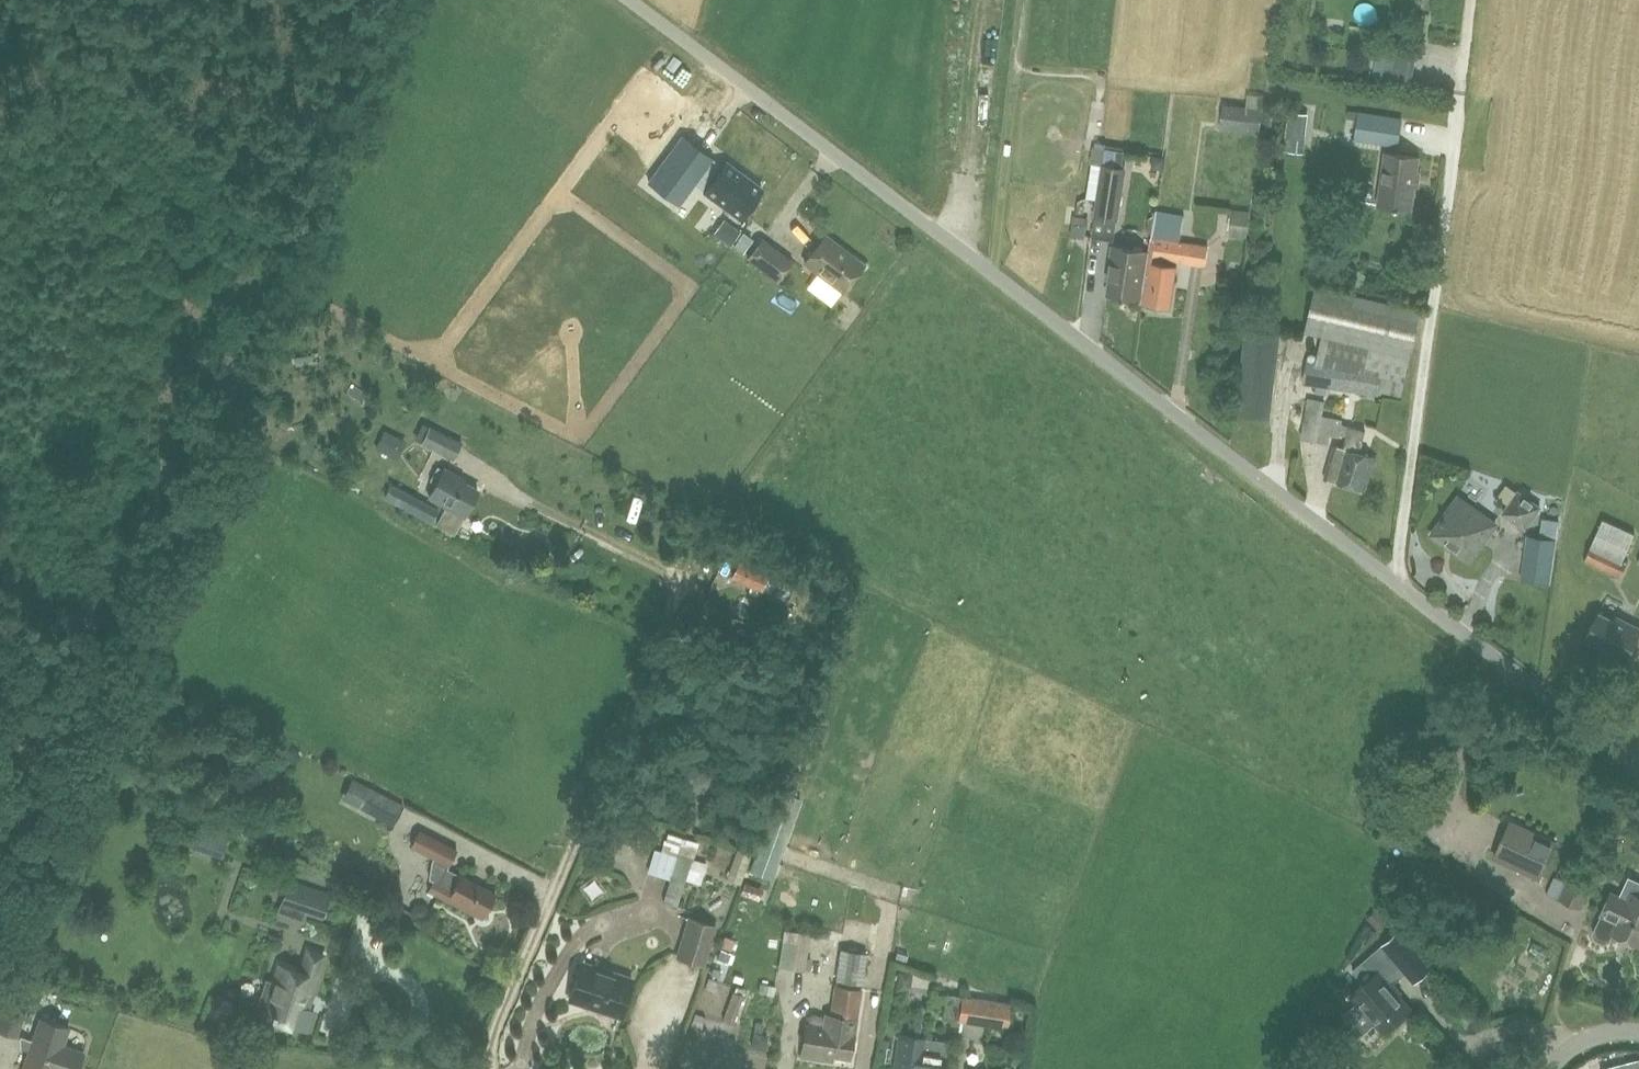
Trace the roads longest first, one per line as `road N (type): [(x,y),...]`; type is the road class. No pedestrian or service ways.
road 1 (unclassified): [(1638,770),(623,0)]
road 2 (unclassified): [(493,1068),(495,1031),(676,597),(666,572),(585,531)]

